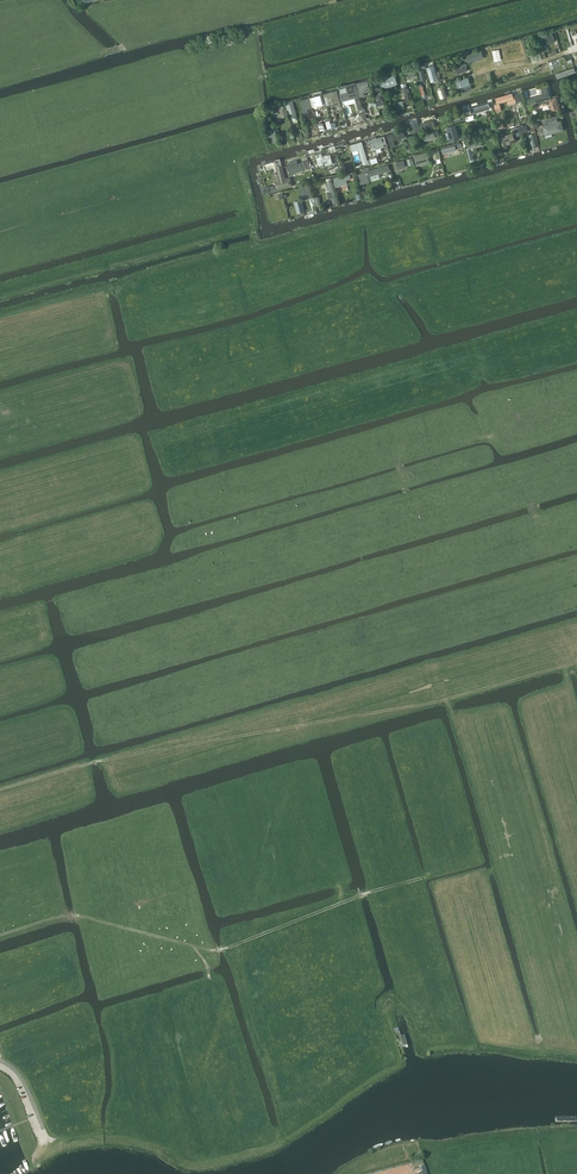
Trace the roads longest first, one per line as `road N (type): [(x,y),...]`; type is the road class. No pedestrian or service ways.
road 1 (track): [(429,877),(218,952),(82,917),(0,936)]
road 2 (track): [(0,1061),(25,1086),(46,1139),(39,1167)]

